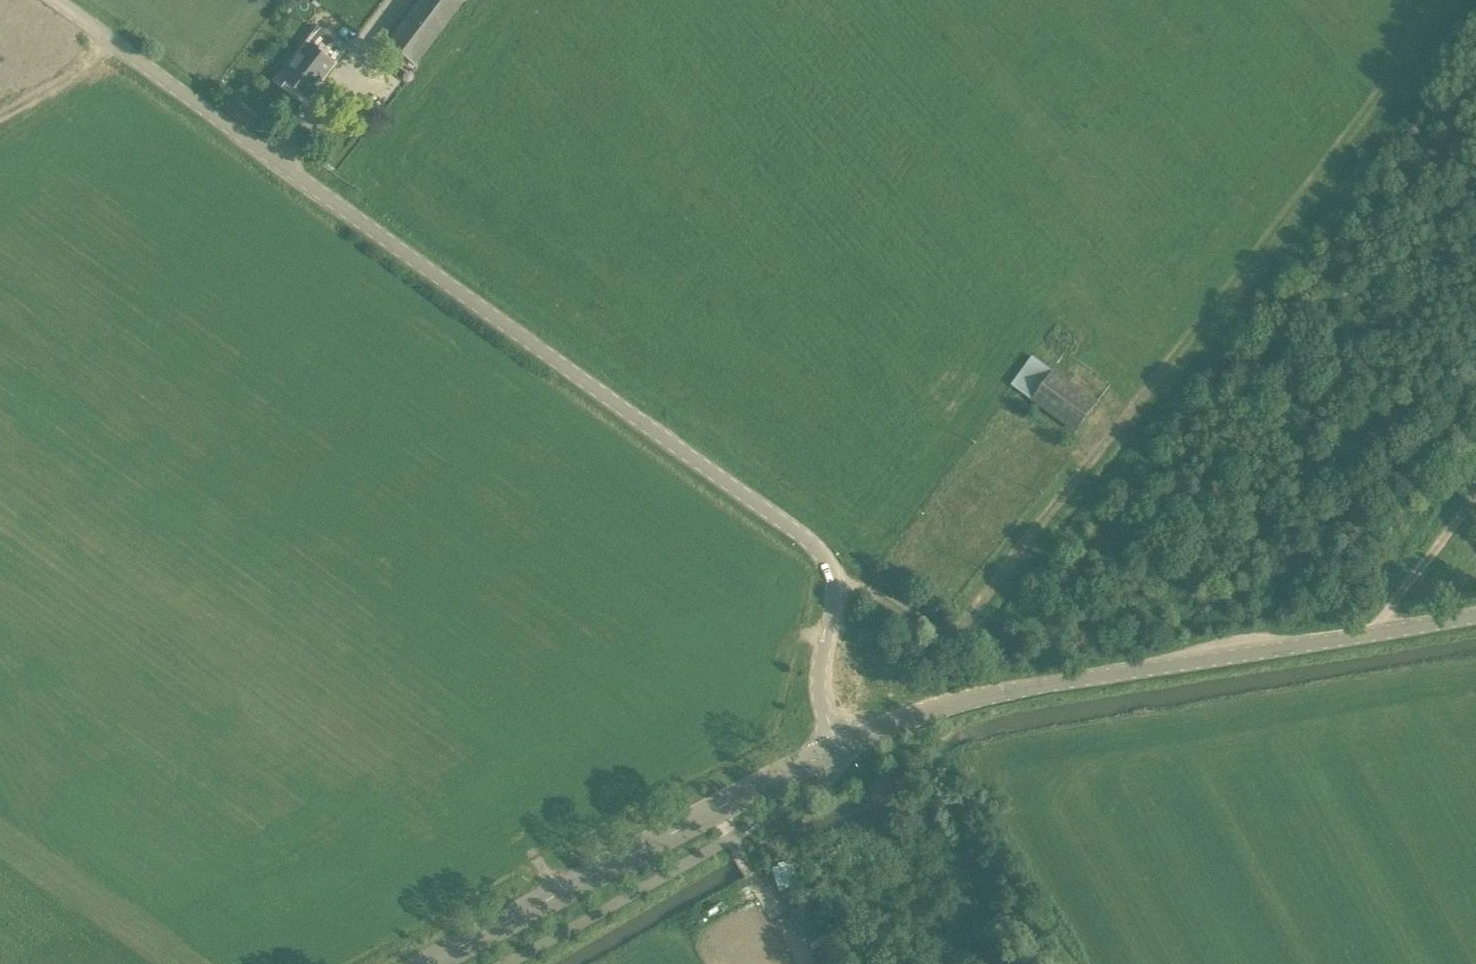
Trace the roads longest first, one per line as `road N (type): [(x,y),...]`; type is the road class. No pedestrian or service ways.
road 1 (unclassified): [(839,748),(819,675),(835,588),(812,542),(56,0)]
road 2 (tertiary): [(839,748),(889,722),(987,693),(1475,617)]
road 3 (tertiary): [(425,963),(839,748)]
road 4 (track): [(835,588),(865,589),(930,632),(954,630),(1083,469)]
road 5 (track): [(112,40),(80,70),(0,115)]

